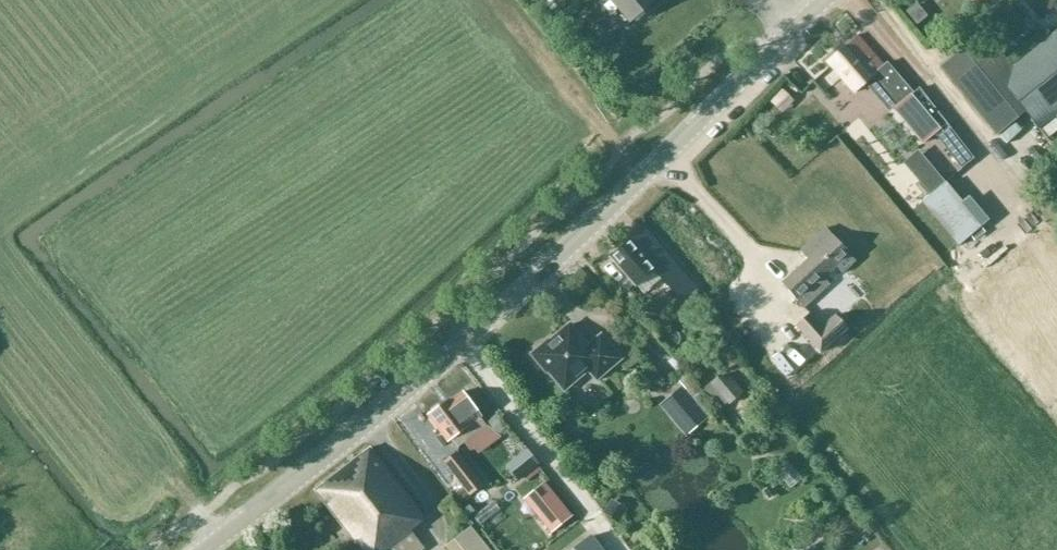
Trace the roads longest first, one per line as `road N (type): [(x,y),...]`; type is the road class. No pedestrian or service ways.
road 1 (tertiary): [(203,549),(508,305),(824,0)]

